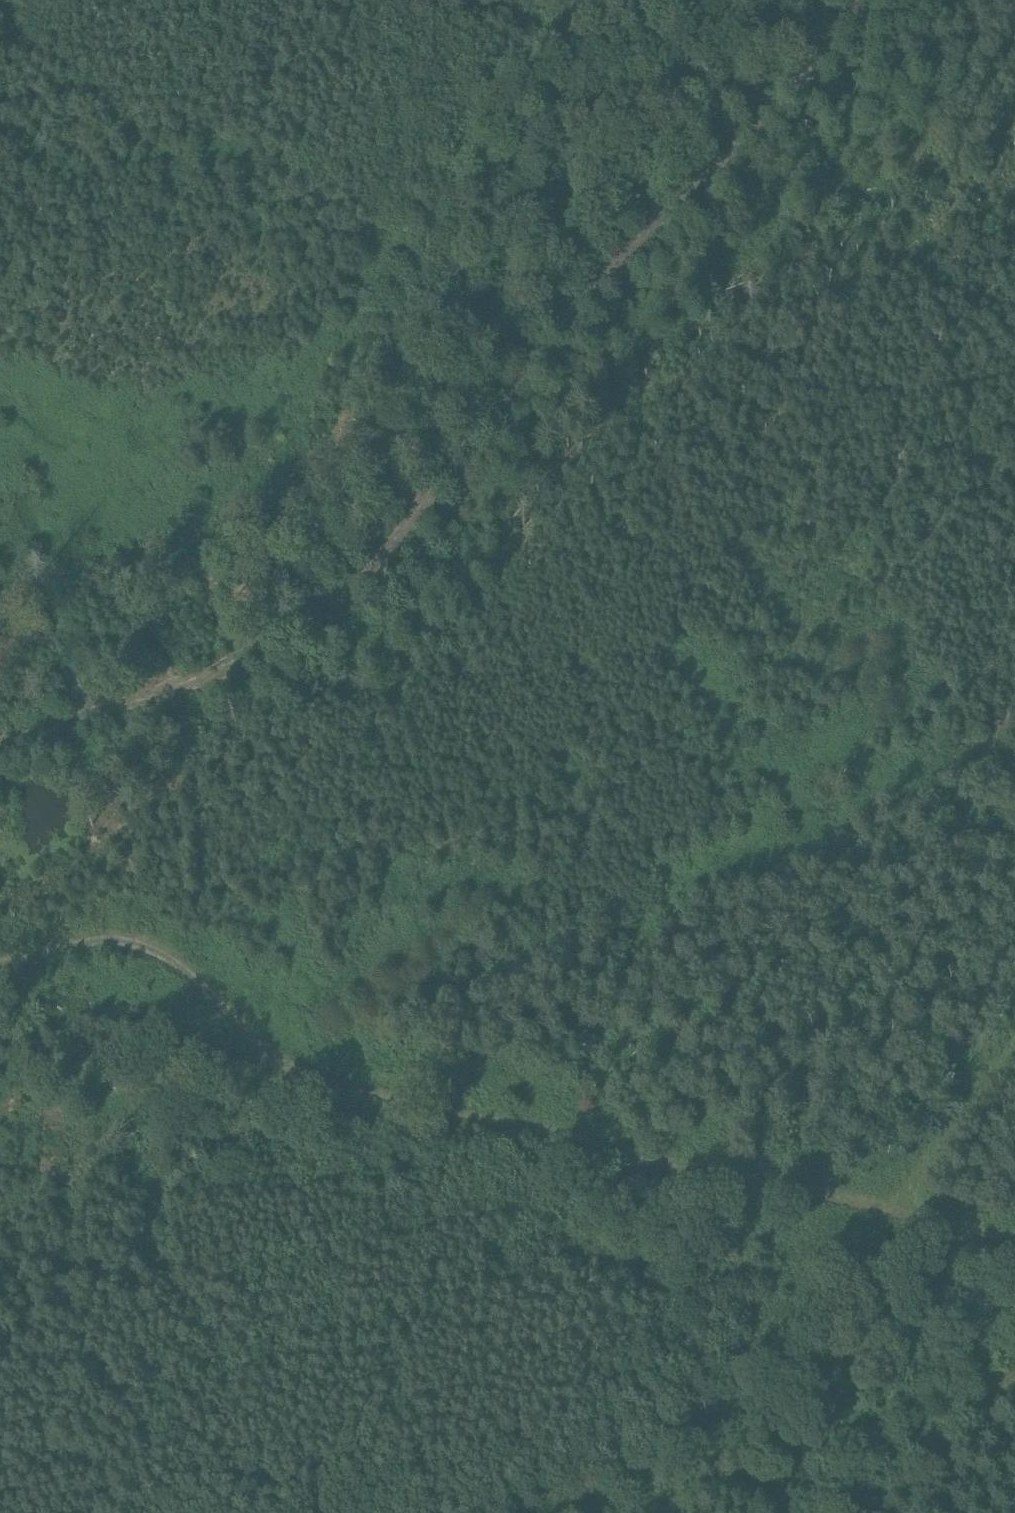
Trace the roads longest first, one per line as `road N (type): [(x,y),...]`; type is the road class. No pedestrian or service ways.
road 1 (track): [(869,0),(537,344),(368,572),(314,613),(220,661),(0,739)]
road 2 (track): [(907,1208),(276,1059),(125,937),(0,961)]
road 3 (track): [(1014,1061),(907,1208)]

